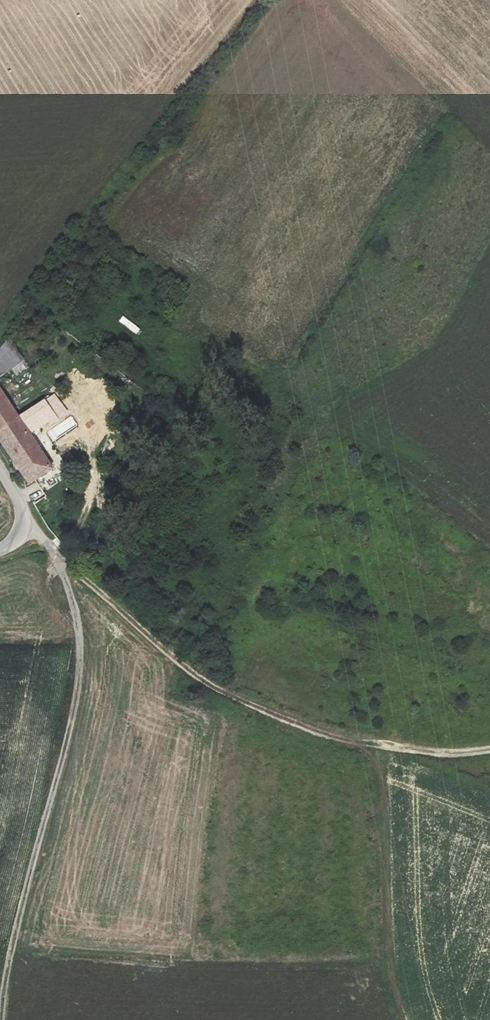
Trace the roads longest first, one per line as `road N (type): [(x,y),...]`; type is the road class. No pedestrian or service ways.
road 1 (track): [(63,566),(209,684),(353,741),(375,764),(382,786),(386,925),(405,1019)]
road 2 (track): [(1,1019),(78,690),(80,641),(63,566)]

